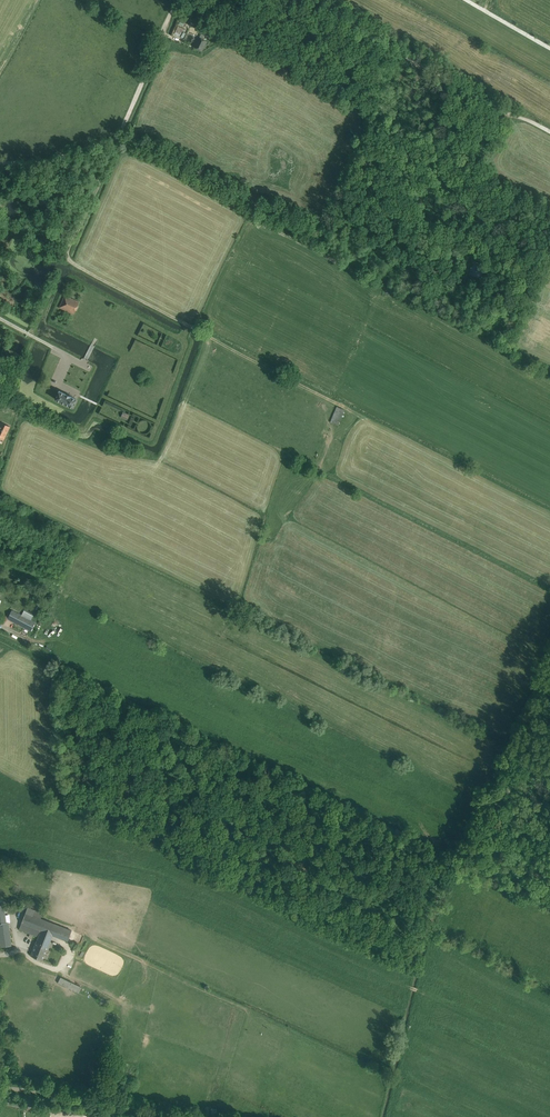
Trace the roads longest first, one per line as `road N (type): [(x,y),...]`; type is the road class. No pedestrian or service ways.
road 1 (track): [(533,305),(221,185),(148,144),(118,139),(63,257),(188,326)]
road 2 (track): [(400,1080),(75,929),(59,973)]
road 3 (unclassified): [(0,164),(42,163),(118,139),(179,0)]
road 4 (track): [(19,954),(127,1008),(107,1105)]
road 5 (track): [(188,326),(318,395)]

